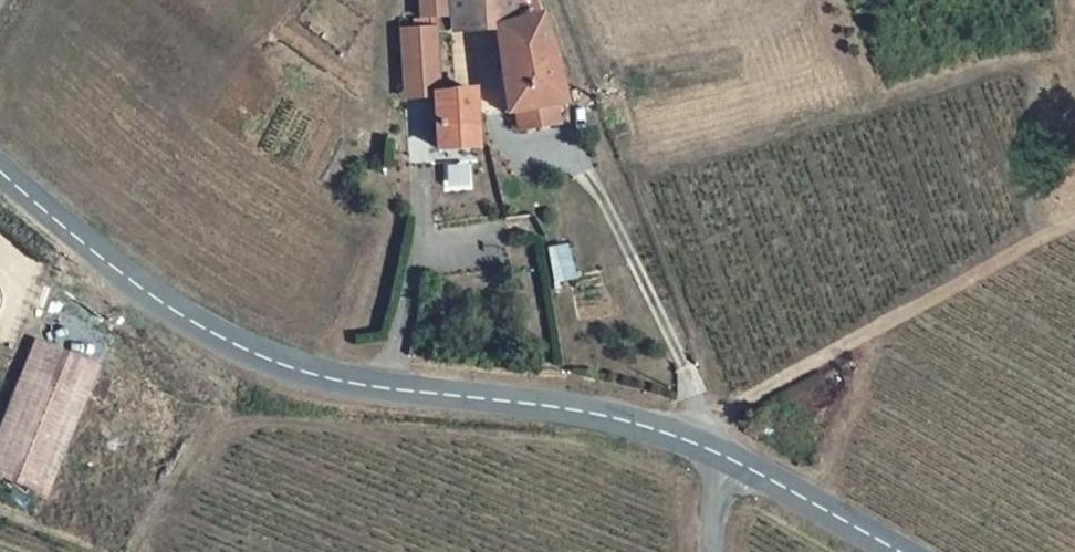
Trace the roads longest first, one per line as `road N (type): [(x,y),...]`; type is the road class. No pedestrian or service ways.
road 1 (tertiary): [(0,169),(145,291),(253,353),(341,381),(618,415),(726,458)]
road 2 (track): [(687,438),(1074,223)]
road 3 (tertiary): [(726,458),(900,551)]

